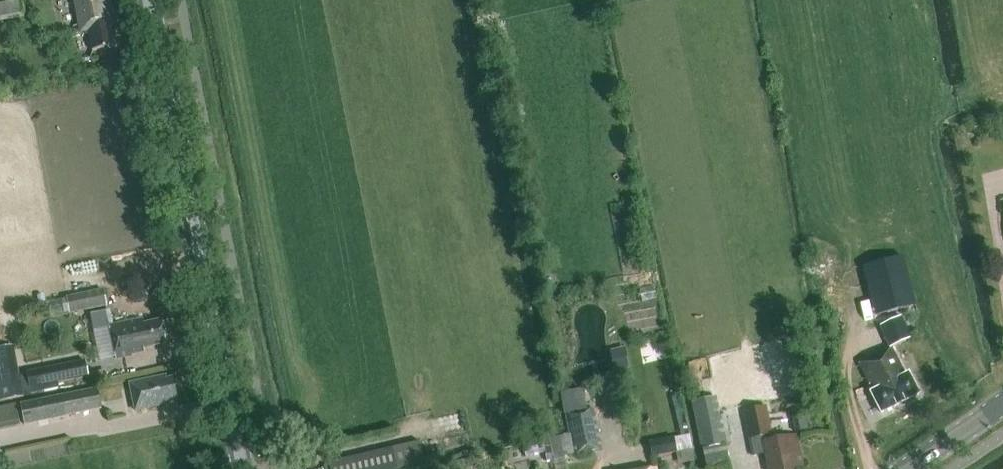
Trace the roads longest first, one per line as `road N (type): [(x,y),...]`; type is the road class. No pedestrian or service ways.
road 1 (tertiary): [(241,468),(146,0)]

